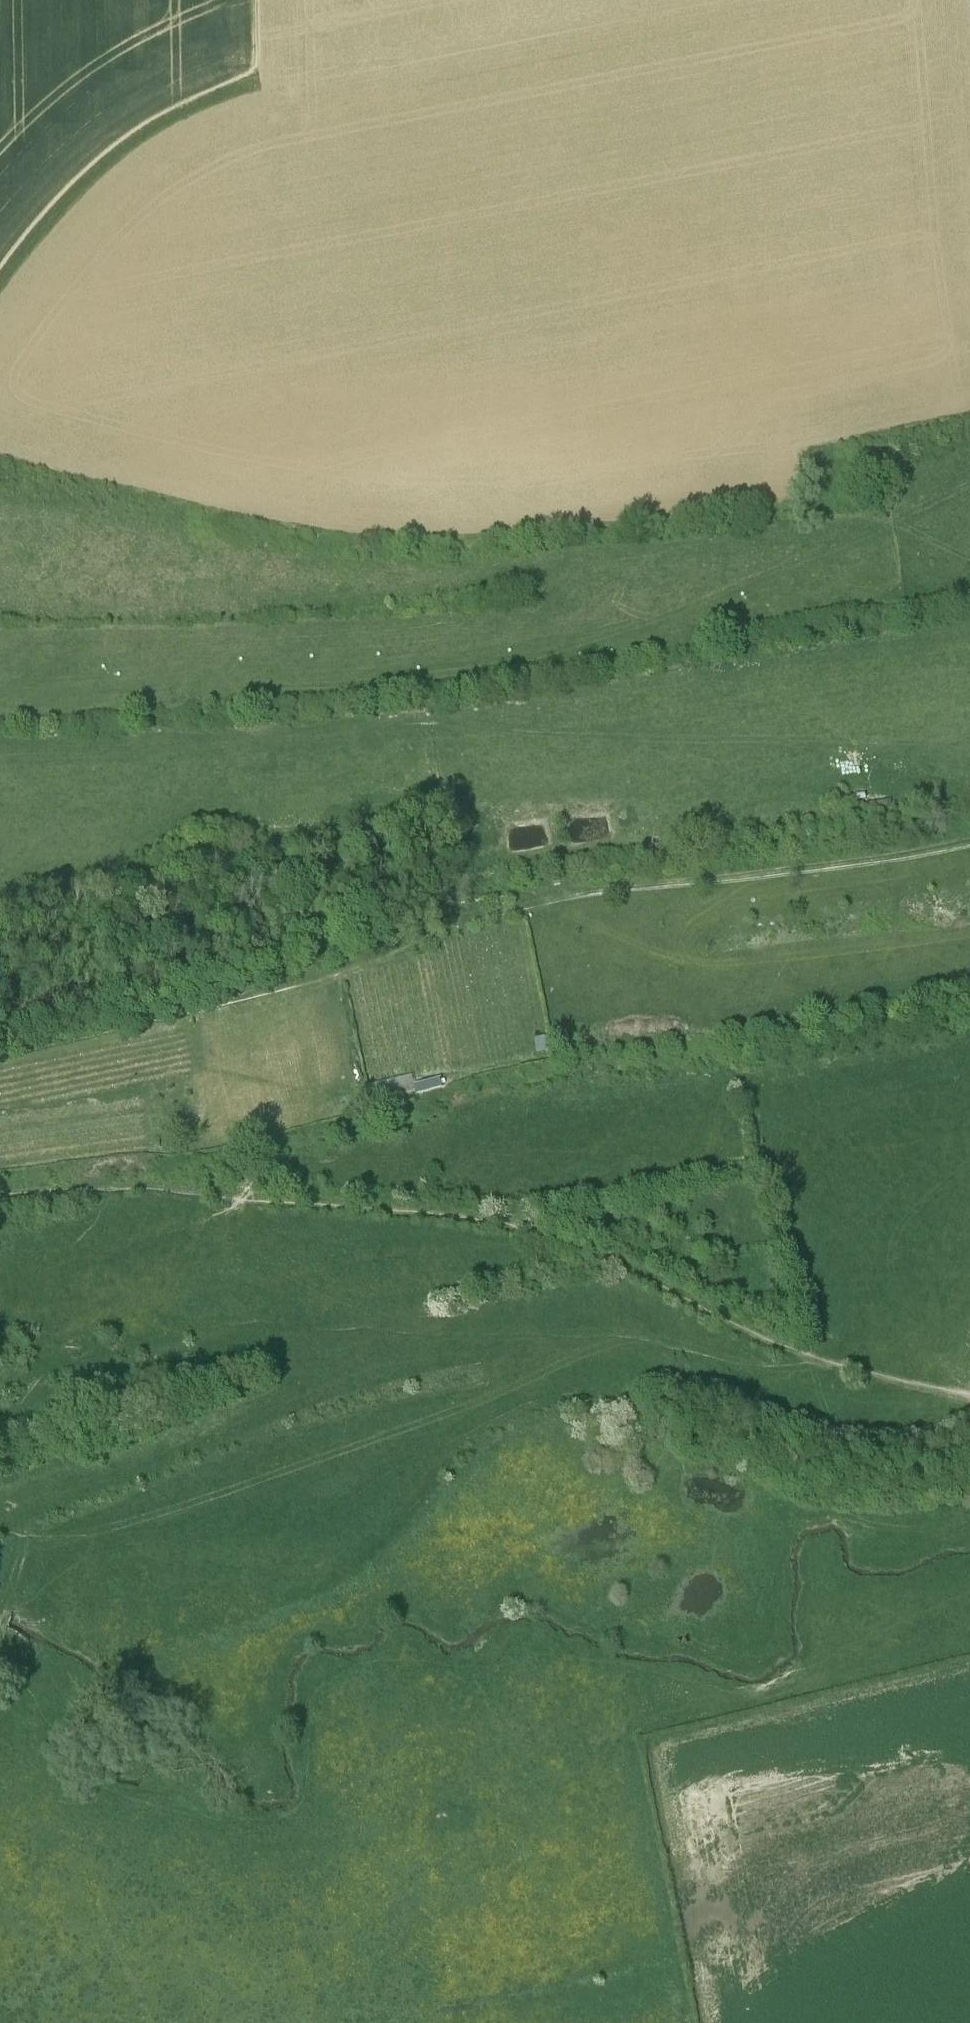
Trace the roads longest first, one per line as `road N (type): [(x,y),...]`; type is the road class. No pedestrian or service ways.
road 1 (track): [(969,1394),(780,1346),(562,1239),(494,1221),(154,1186),(0,1194)]
road 2 (track): [(969,842),(581,888),(454,924)]

